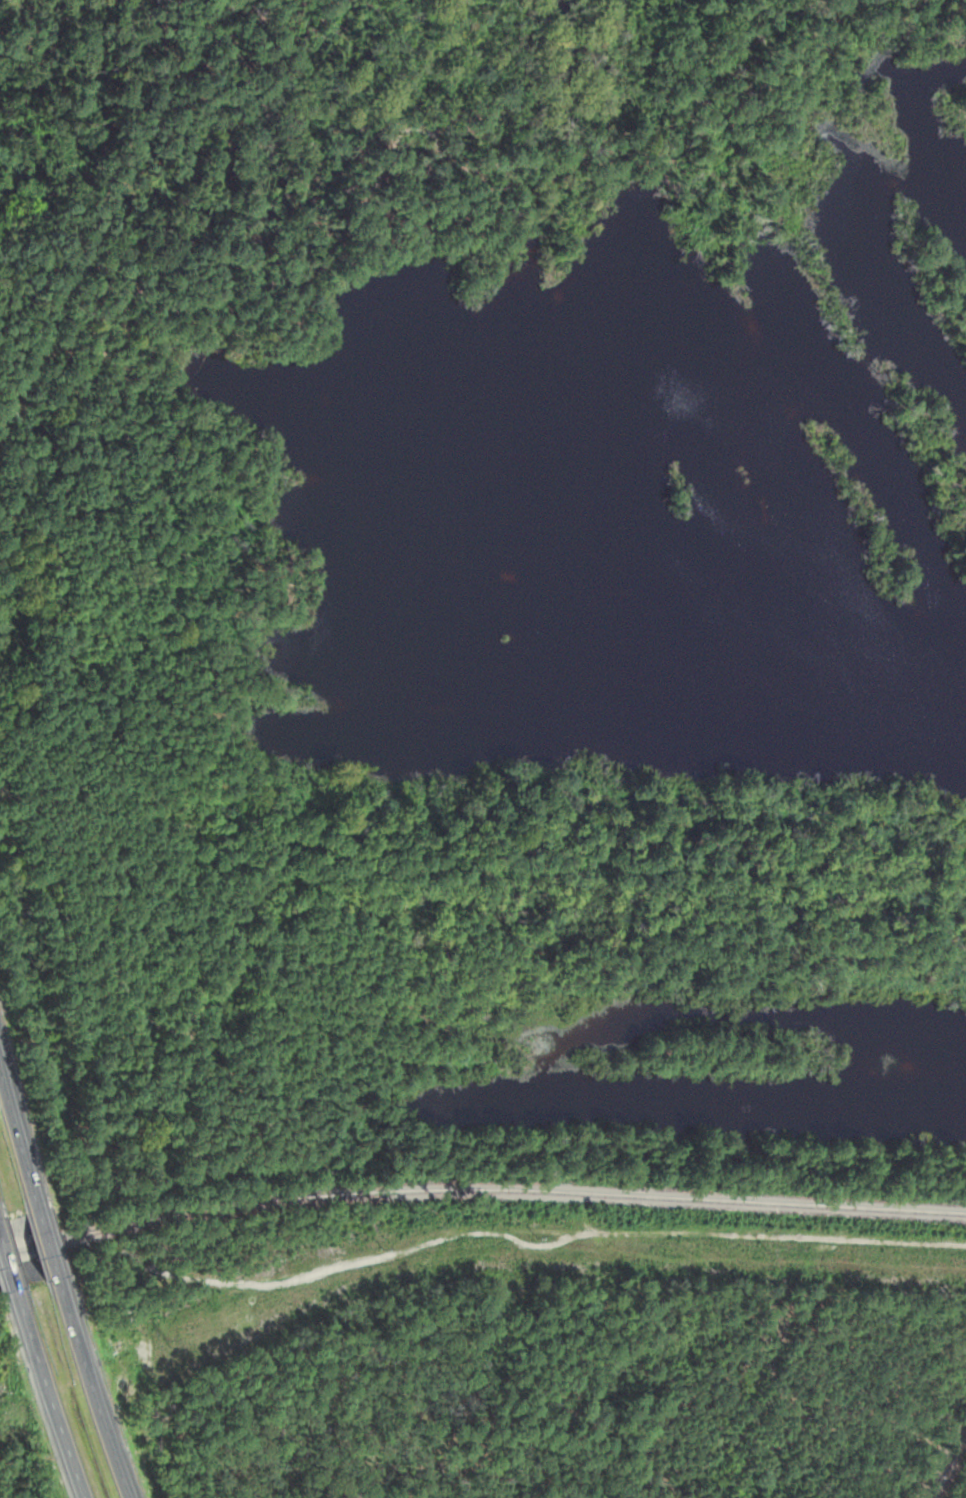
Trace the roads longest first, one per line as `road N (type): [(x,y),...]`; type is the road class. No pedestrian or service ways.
road 1 (motorway): [(126,1497),(52,1280)]
road 2 (motorway): [(8,1291),(80,1497)]
road 3 (motorway): [(32,1209),(0,1091)]

